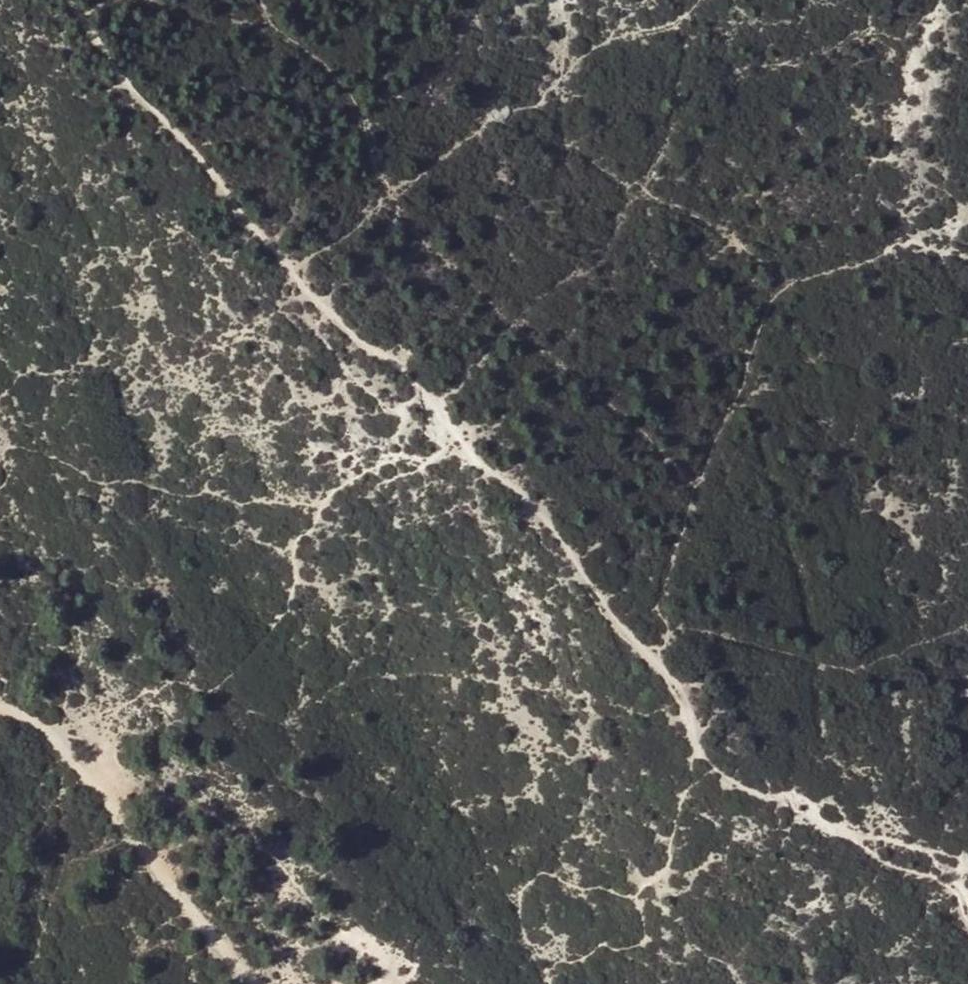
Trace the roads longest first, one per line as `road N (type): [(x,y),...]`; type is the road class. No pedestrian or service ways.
road 1 (track): [(0,703),(39,715),(247,983)]

